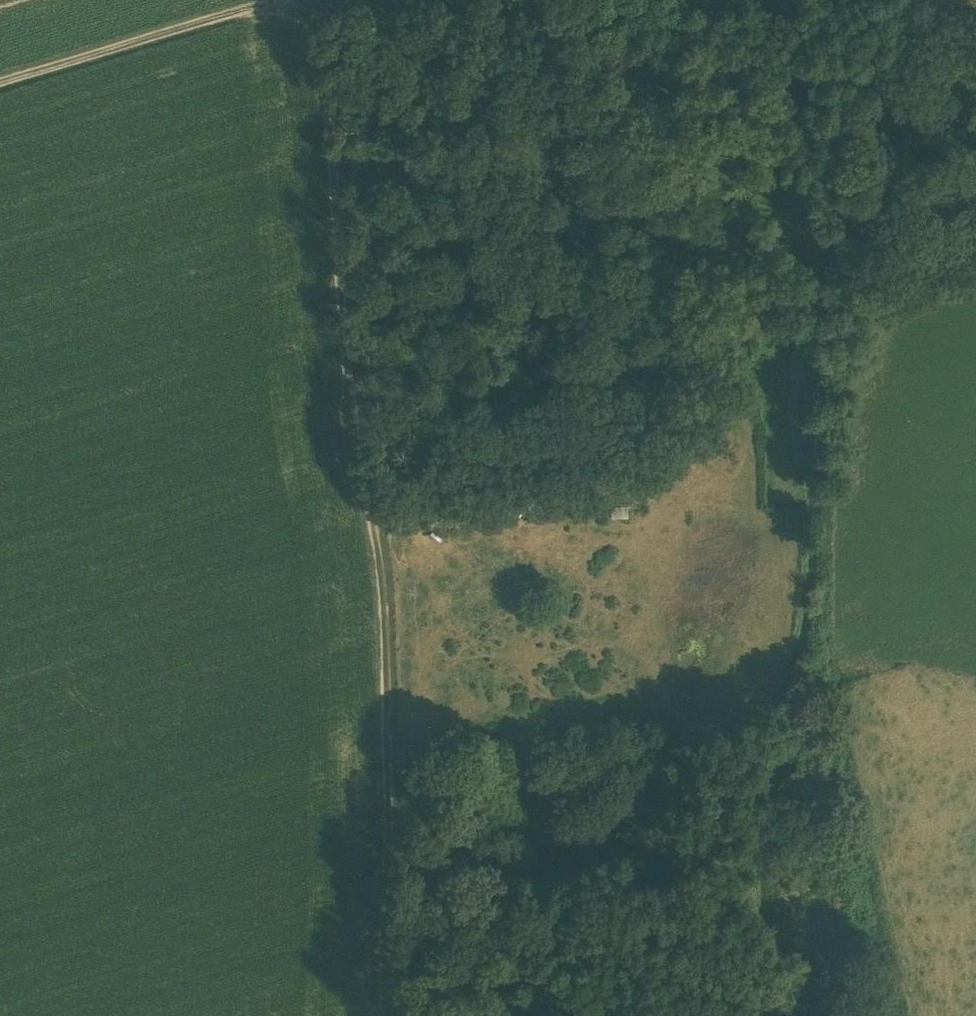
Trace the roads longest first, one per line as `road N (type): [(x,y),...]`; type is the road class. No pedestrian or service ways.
road 1 (track): [(325,0),(352,366),(388,581),(389,1015)]
road 2 (track): [(277,0),(0,82)]

